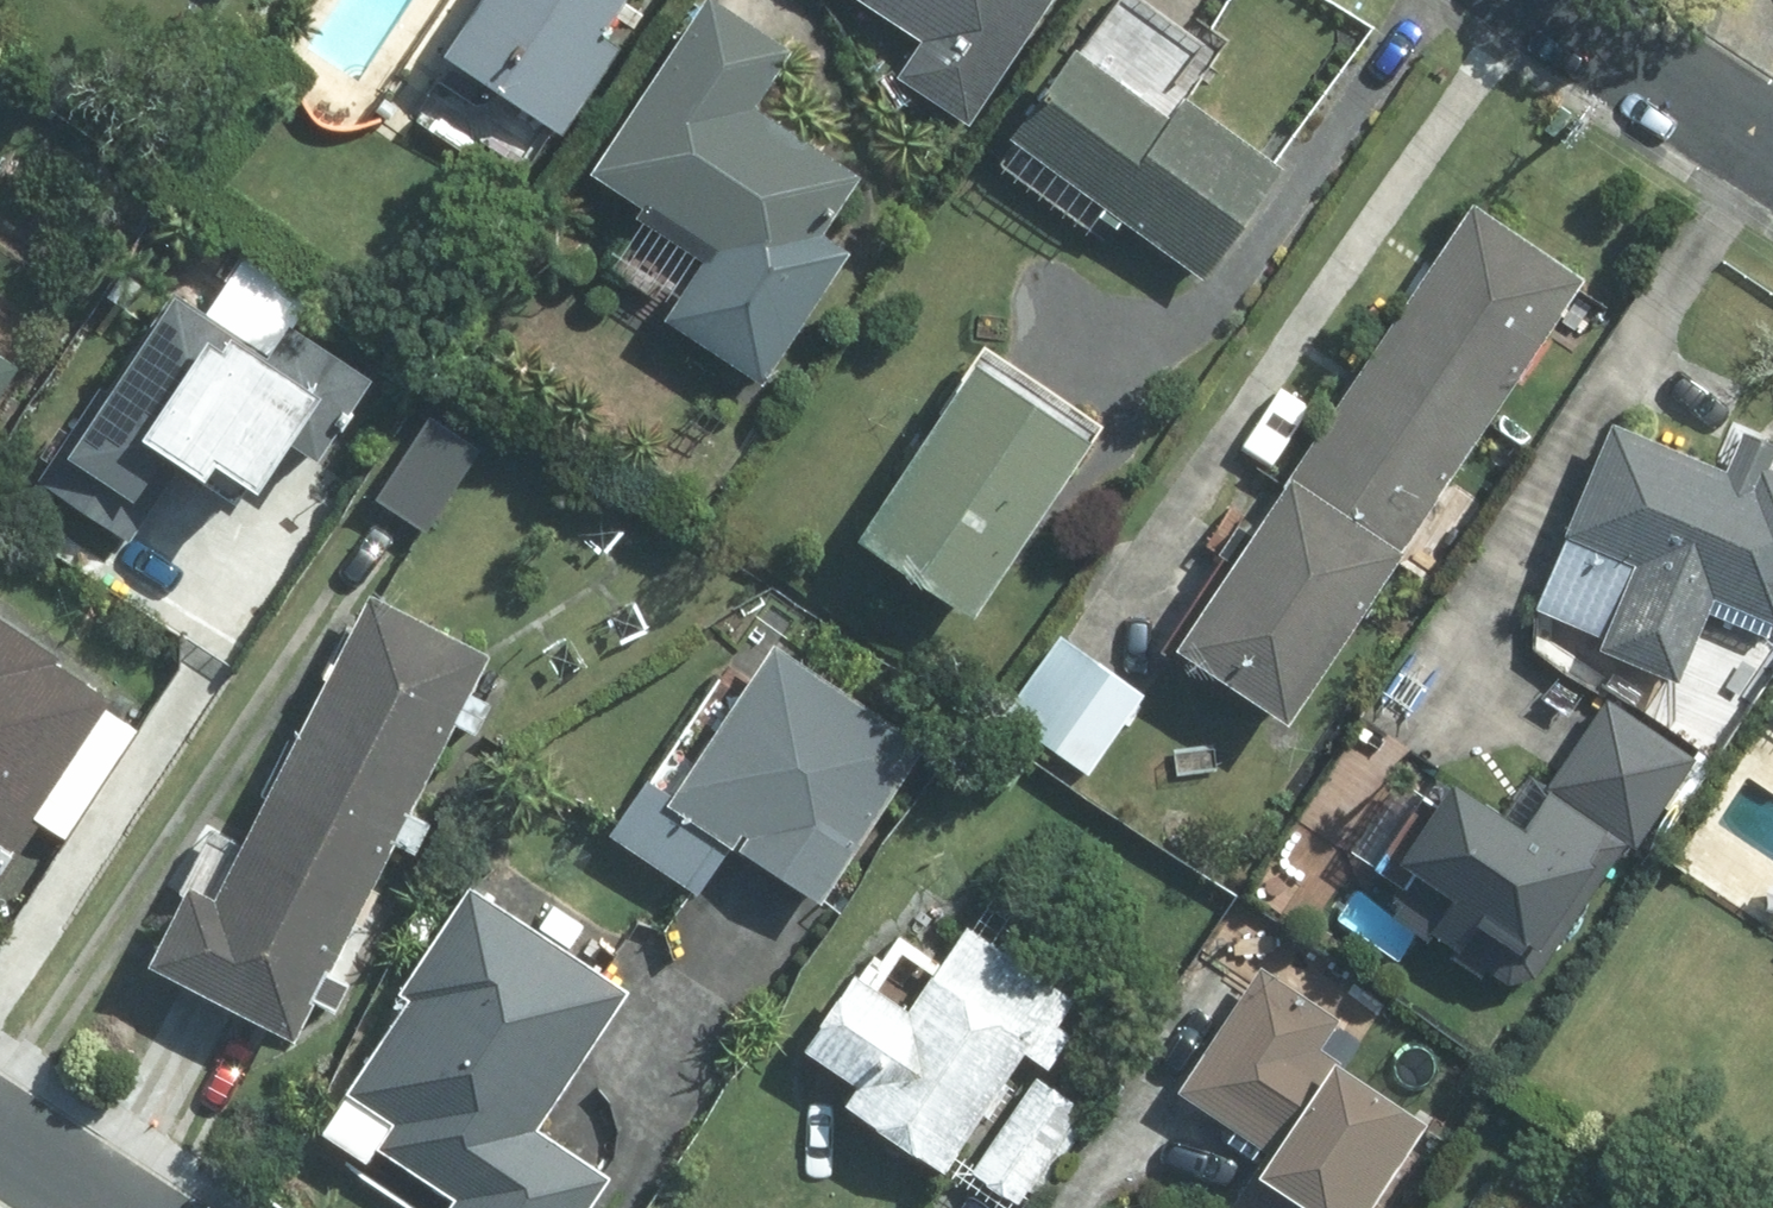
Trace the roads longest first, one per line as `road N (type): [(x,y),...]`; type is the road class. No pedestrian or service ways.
road 1 (residential): [(1772,150),(1544,0)]
road 2 (residential): [(0,1141),(101,1207)]

